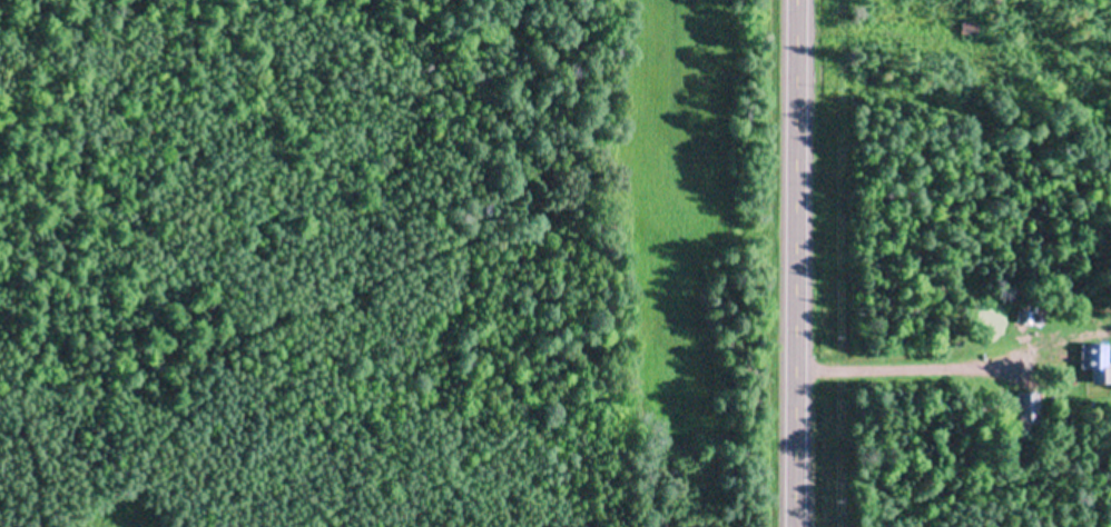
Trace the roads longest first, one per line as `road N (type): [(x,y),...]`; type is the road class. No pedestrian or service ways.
road 1 (primary): [(795,526),(797,0)]

